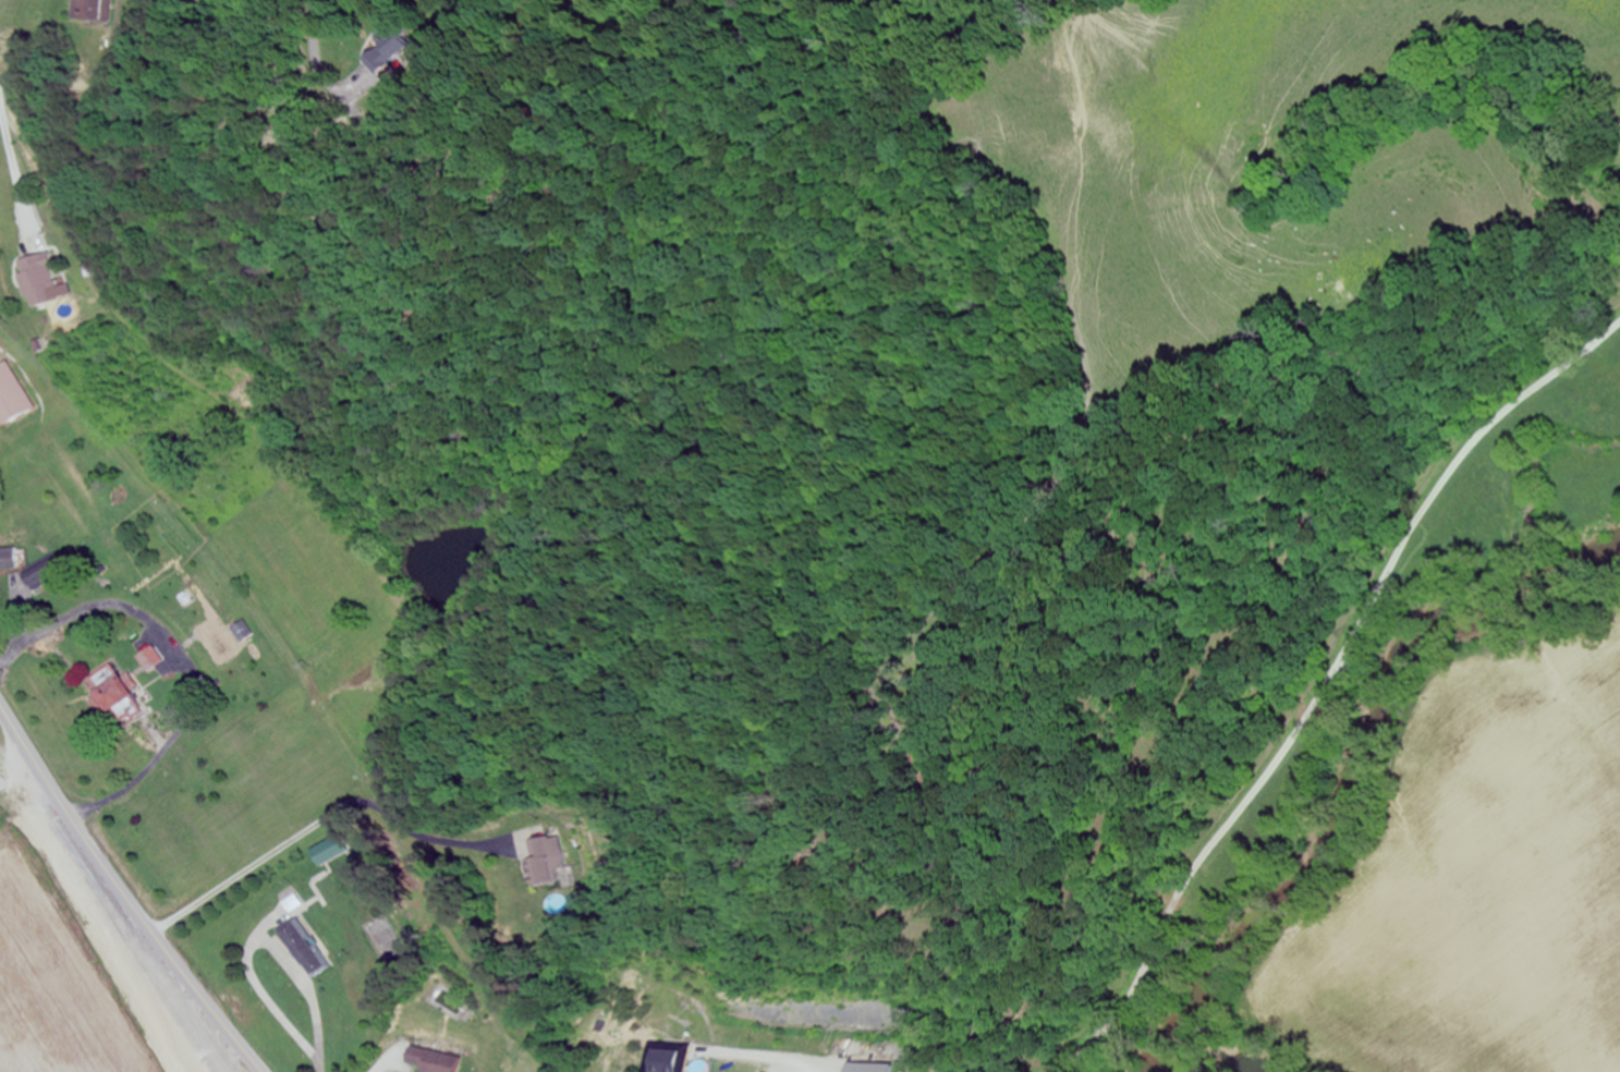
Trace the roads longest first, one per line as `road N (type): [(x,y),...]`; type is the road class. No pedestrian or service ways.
road 1 (secondary): [(0,705),(117,886),(259,1071)]

